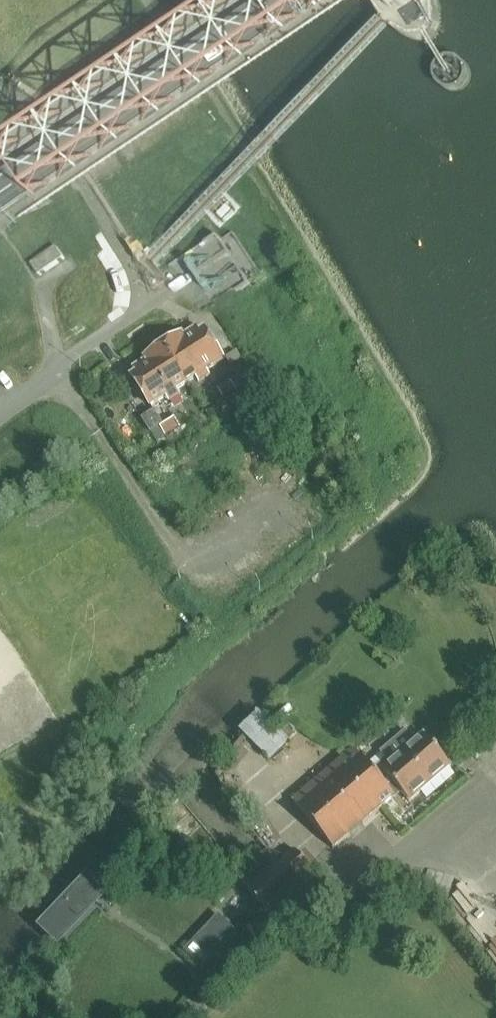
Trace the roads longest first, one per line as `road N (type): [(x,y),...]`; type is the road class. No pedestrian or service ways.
road 1 (primary): [(0,188),(290,0)]
road 2 (unclassified): [(145,309),(0,411)]

